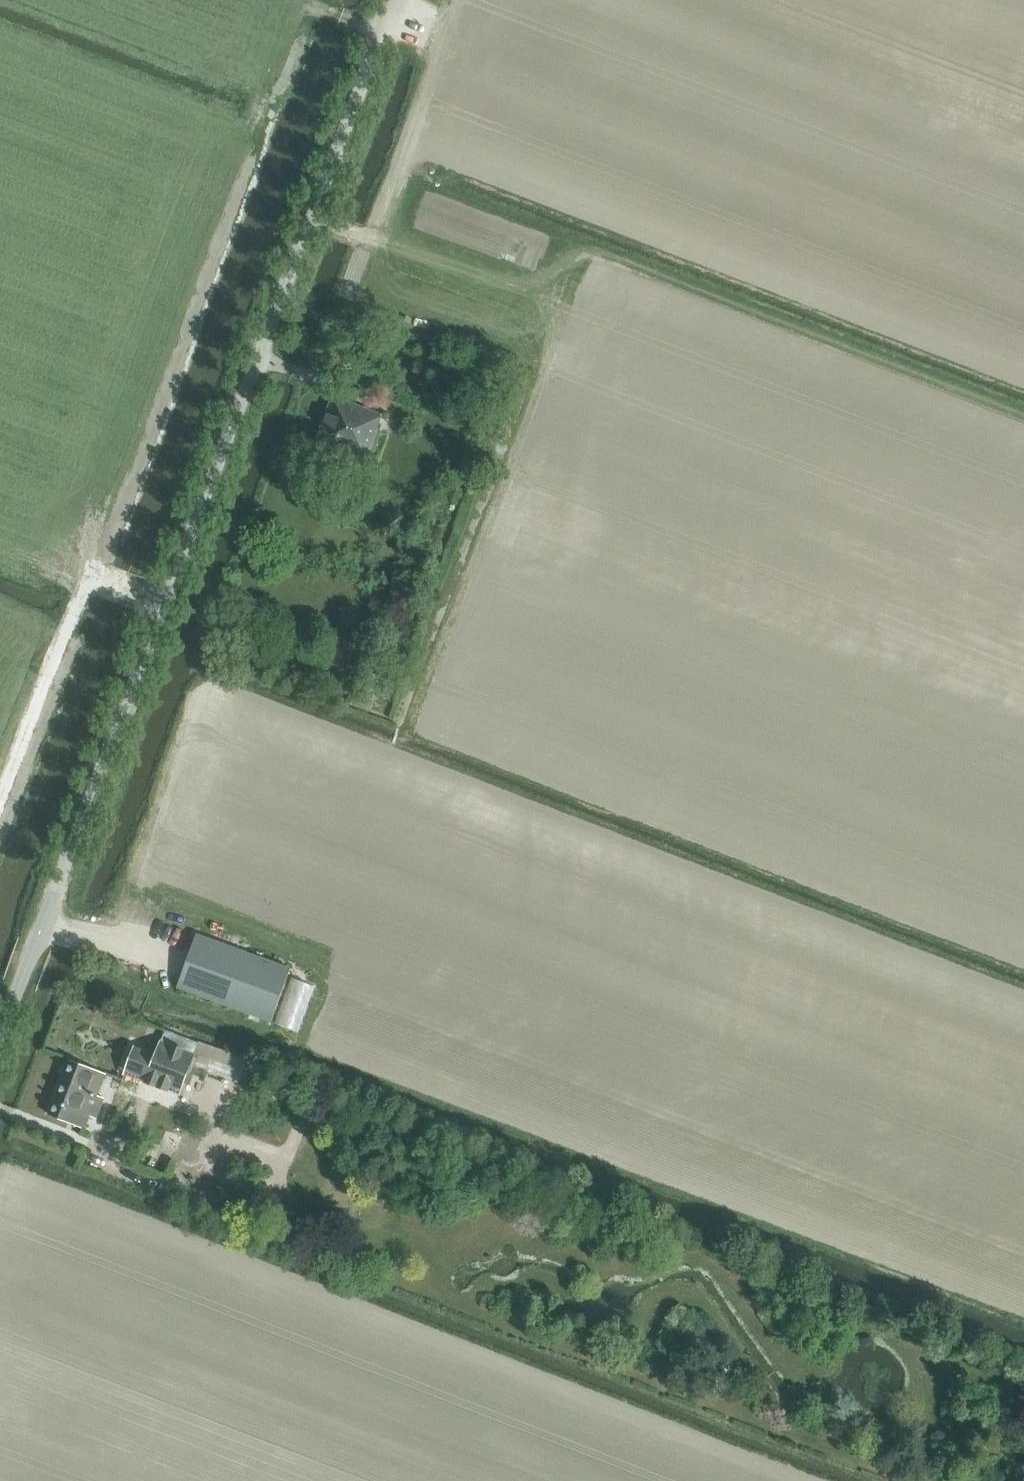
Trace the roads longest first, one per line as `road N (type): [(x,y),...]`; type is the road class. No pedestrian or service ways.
road 1 (unclassified): [(0,1046),(397,0)]
road 2 (track): [(102,579),(85,584),(0,805)]

